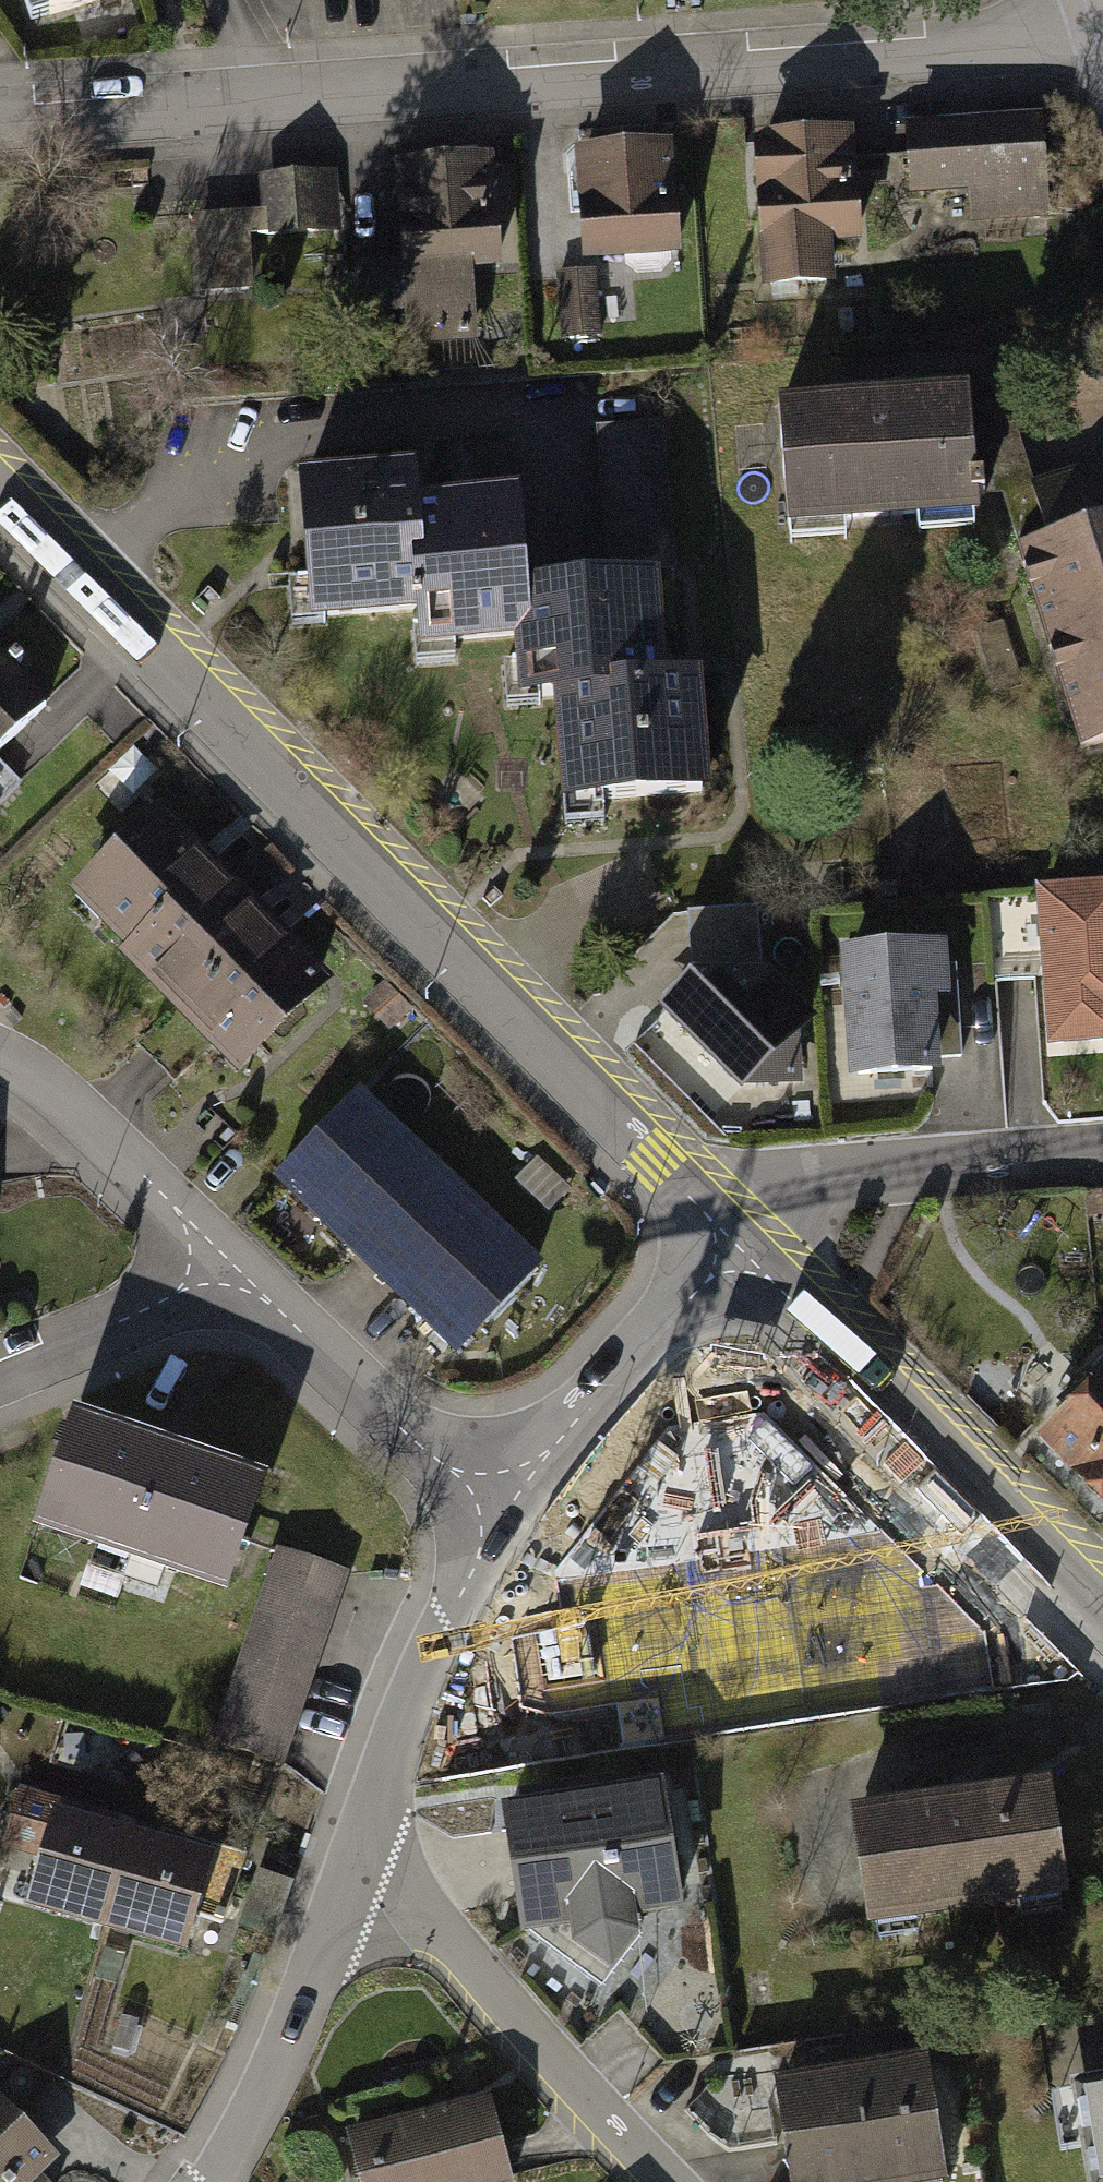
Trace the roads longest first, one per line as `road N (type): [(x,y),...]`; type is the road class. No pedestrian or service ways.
road 1 (residential): [(1102,28),(1054,42),(350,93),(0,129)]
road 2 (residential): [(0,482),(748,1241)]
road 3 (residential): [(748,1241),(1102,1600)]
road 4 (residential): [(355,1848),(393,1875),(669,2181)]
road 5 (residential): [(1102,1154),(805,1183),(748,1241)]
road 6 (residential): [(499,1508),(459,1482),(224,1257)]
road 7 (residential): [(355,1848),(499,1508)]
road 8 (residential): [(499,1508),(748,1241)]
road 9 (residential): [(212,2181),(300,2011),(355,1848)]
road 10 (residential): [(224,1257),(74,1108),(0,1057)]
road 11 (residential): [(224,1257),(149,1312),(0,1371)]

